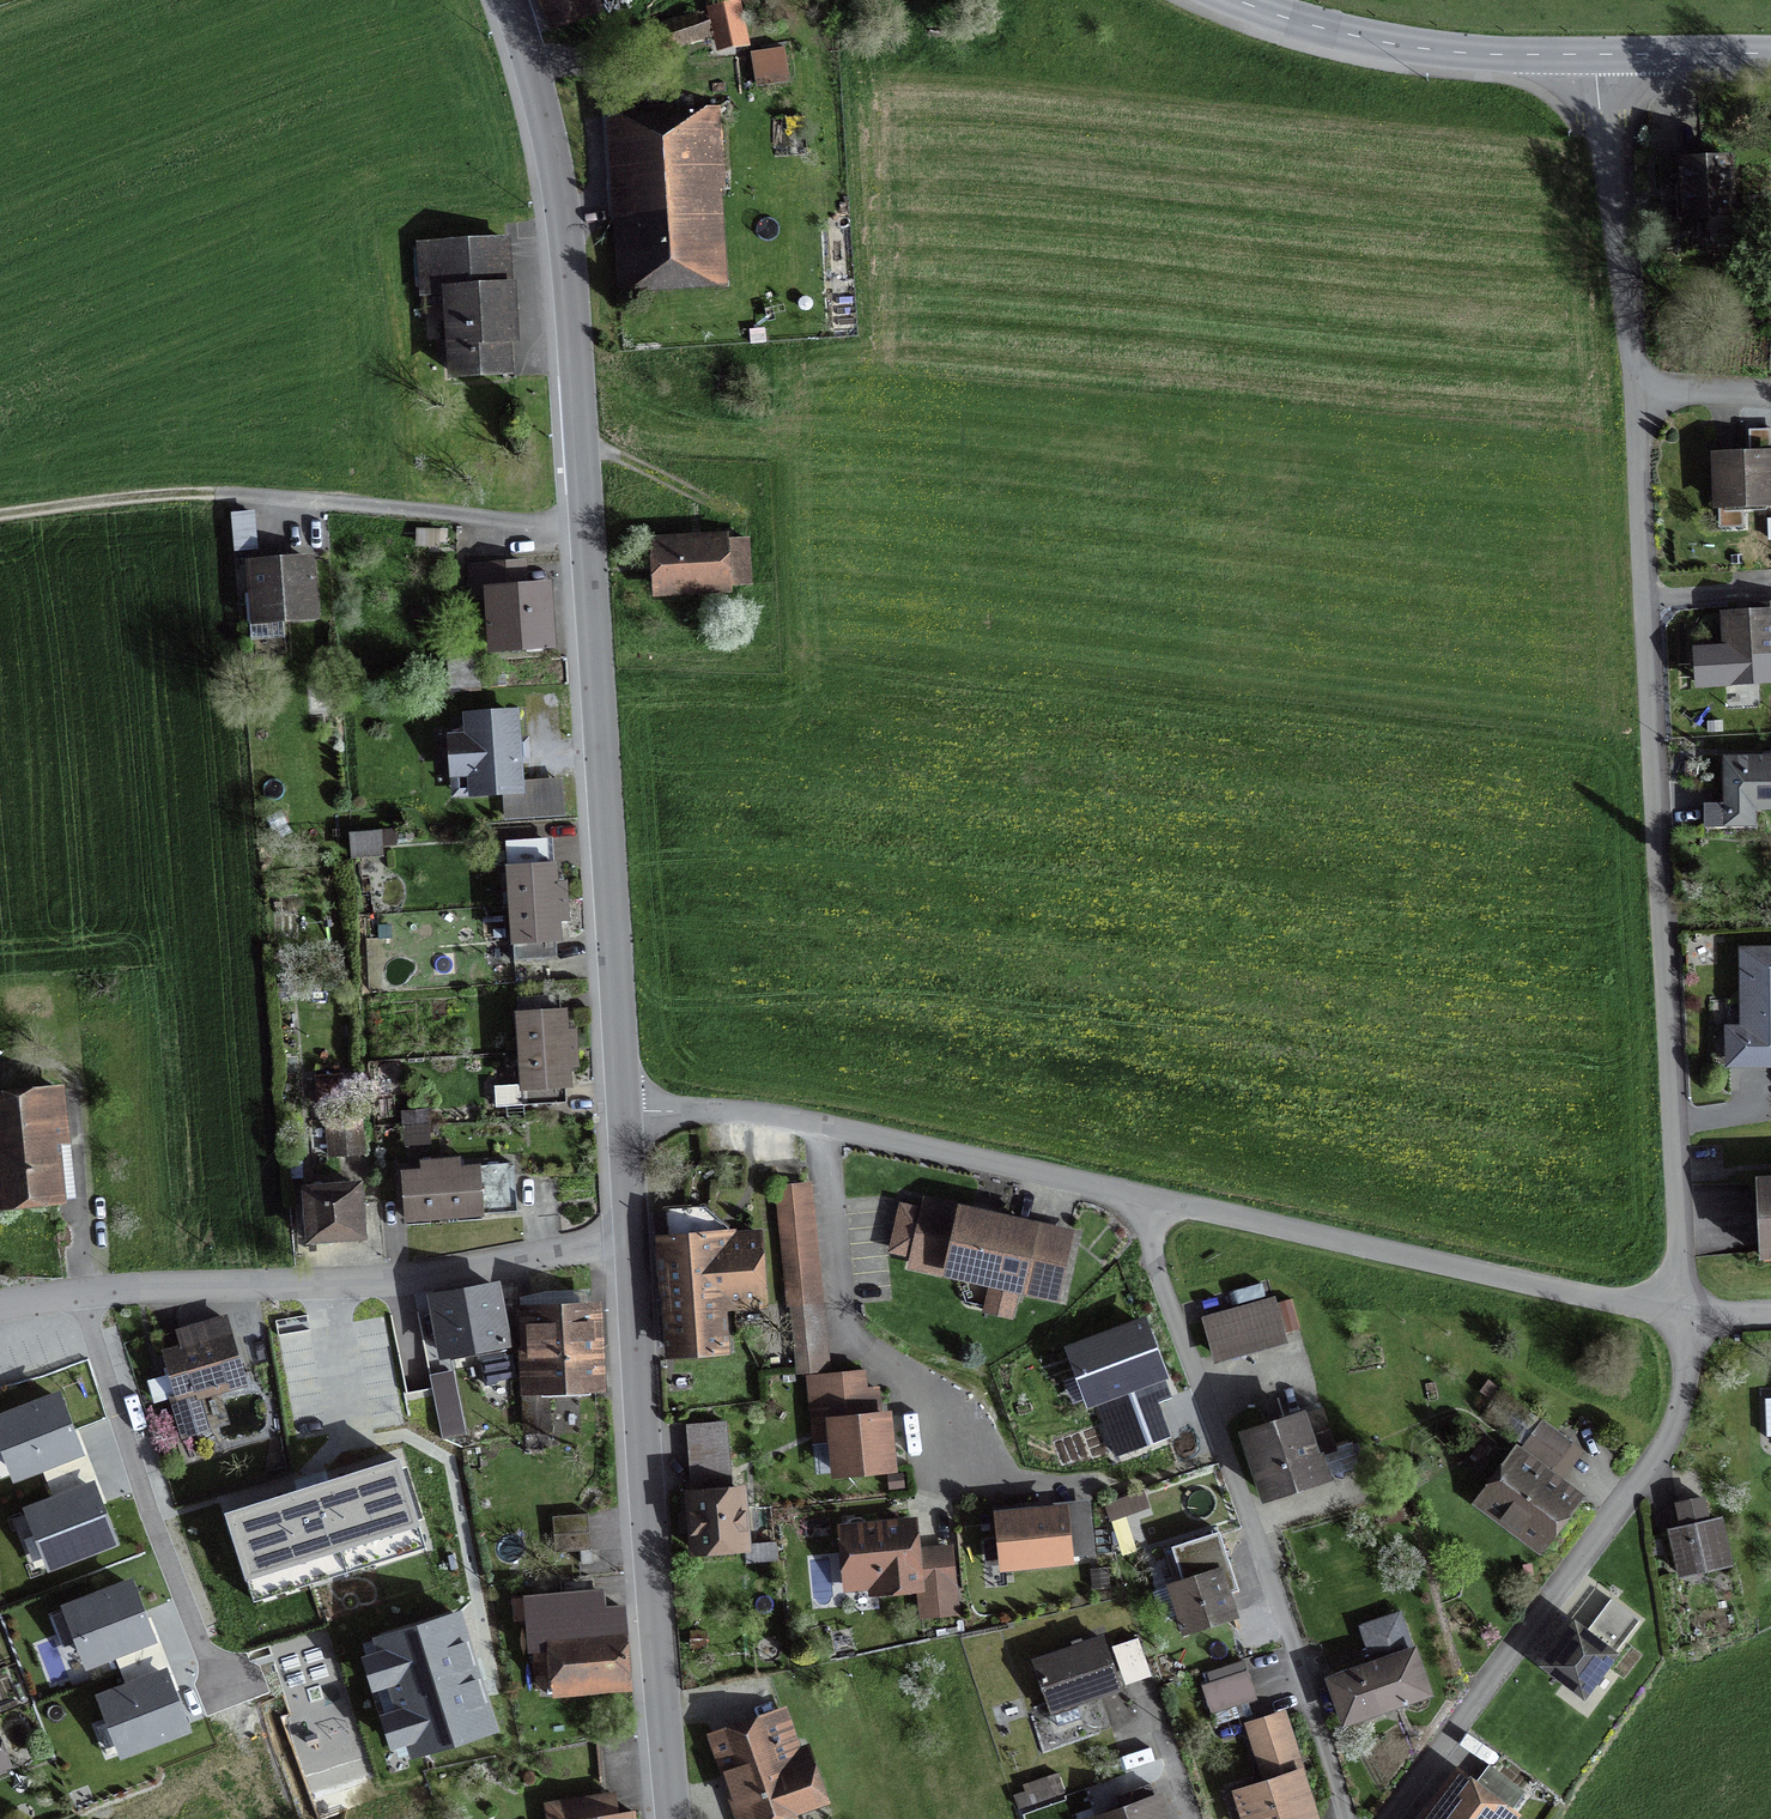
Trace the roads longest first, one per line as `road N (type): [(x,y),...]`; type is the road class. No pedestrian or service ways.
road 1 (tertiary): [(510,0),(561,204),(628,1115)]
road 2 (residential): [(1685,1317),(1643,403)]
road 3 (residential): [(1346,1818),(1148,1245),(1148,1201)]
road 4 (residential): [(1379,1818),(1665,1444),(1684,1382),(1685,1317)]
road 5 (track): [(0,513),(227,492),(585,534)]
road 6 (tertiary): [(634,1241),(647,1540),(673,1818)]
road 7 (residential): [(634,1241),(391,1279),(81,1297)]
road 8 (residential): [(1148,1201),(1685,1317)]
road 9 (residential): [(81,1297),(229,1692)]
road 10 (tertiary): [(1593,59),(1451,55),(1355,39),(1231,0)]
road 11 (residential): [(817,1128),(839,1322),(851,1343),(967,1423)]
road 12 (residential): [(1643,403),(1593,59)]
road 13 (residential): [(817,1128),(1148,1201)]
road 14 (residential): [(628,1115),(742,1115),(817,1128)]
road 15 (tertiary): [(1770,55),(1593,59)]
road 16 (residential): [(1770,409),(1643,403)]
road 17 (tertiary): [(628,1115),(634,1241)]

